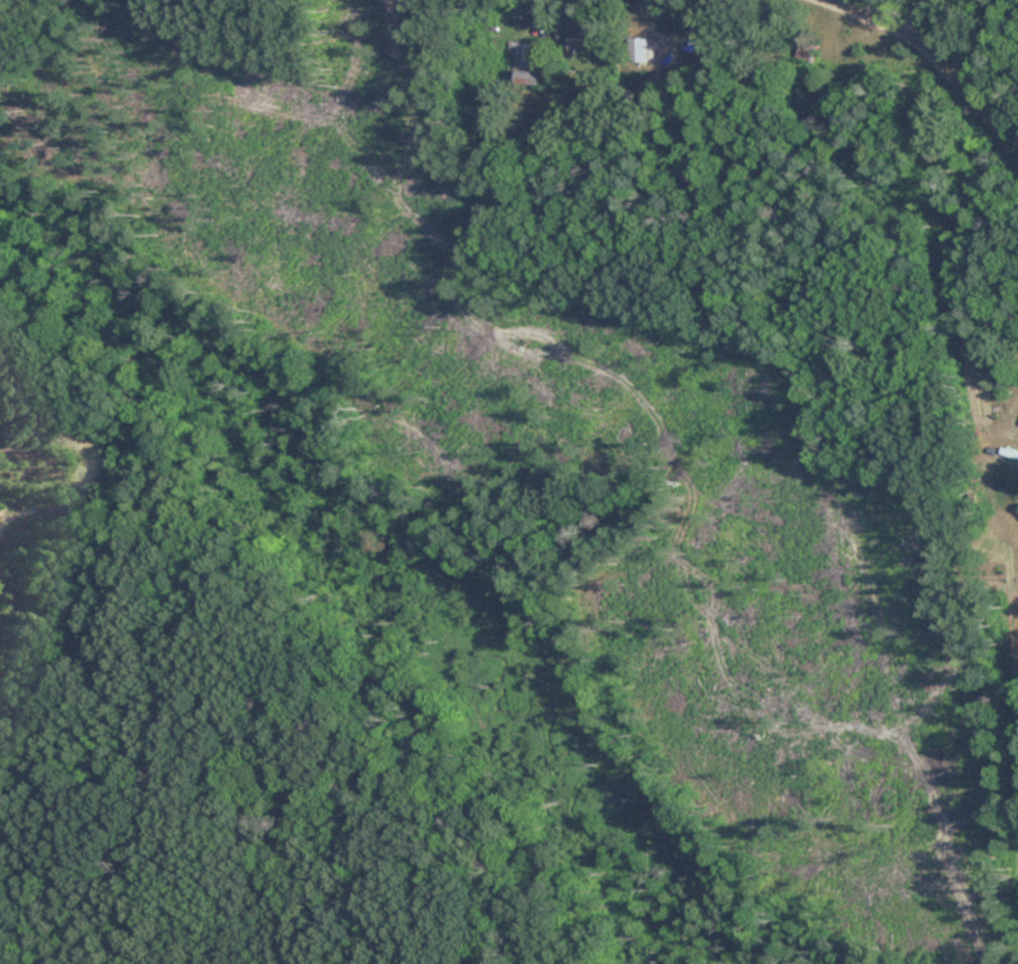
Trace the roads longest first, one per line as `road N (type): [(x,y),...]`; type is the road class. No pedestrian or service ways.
road 1 (residential): [(1017,156),(915,39),(805,0)]

